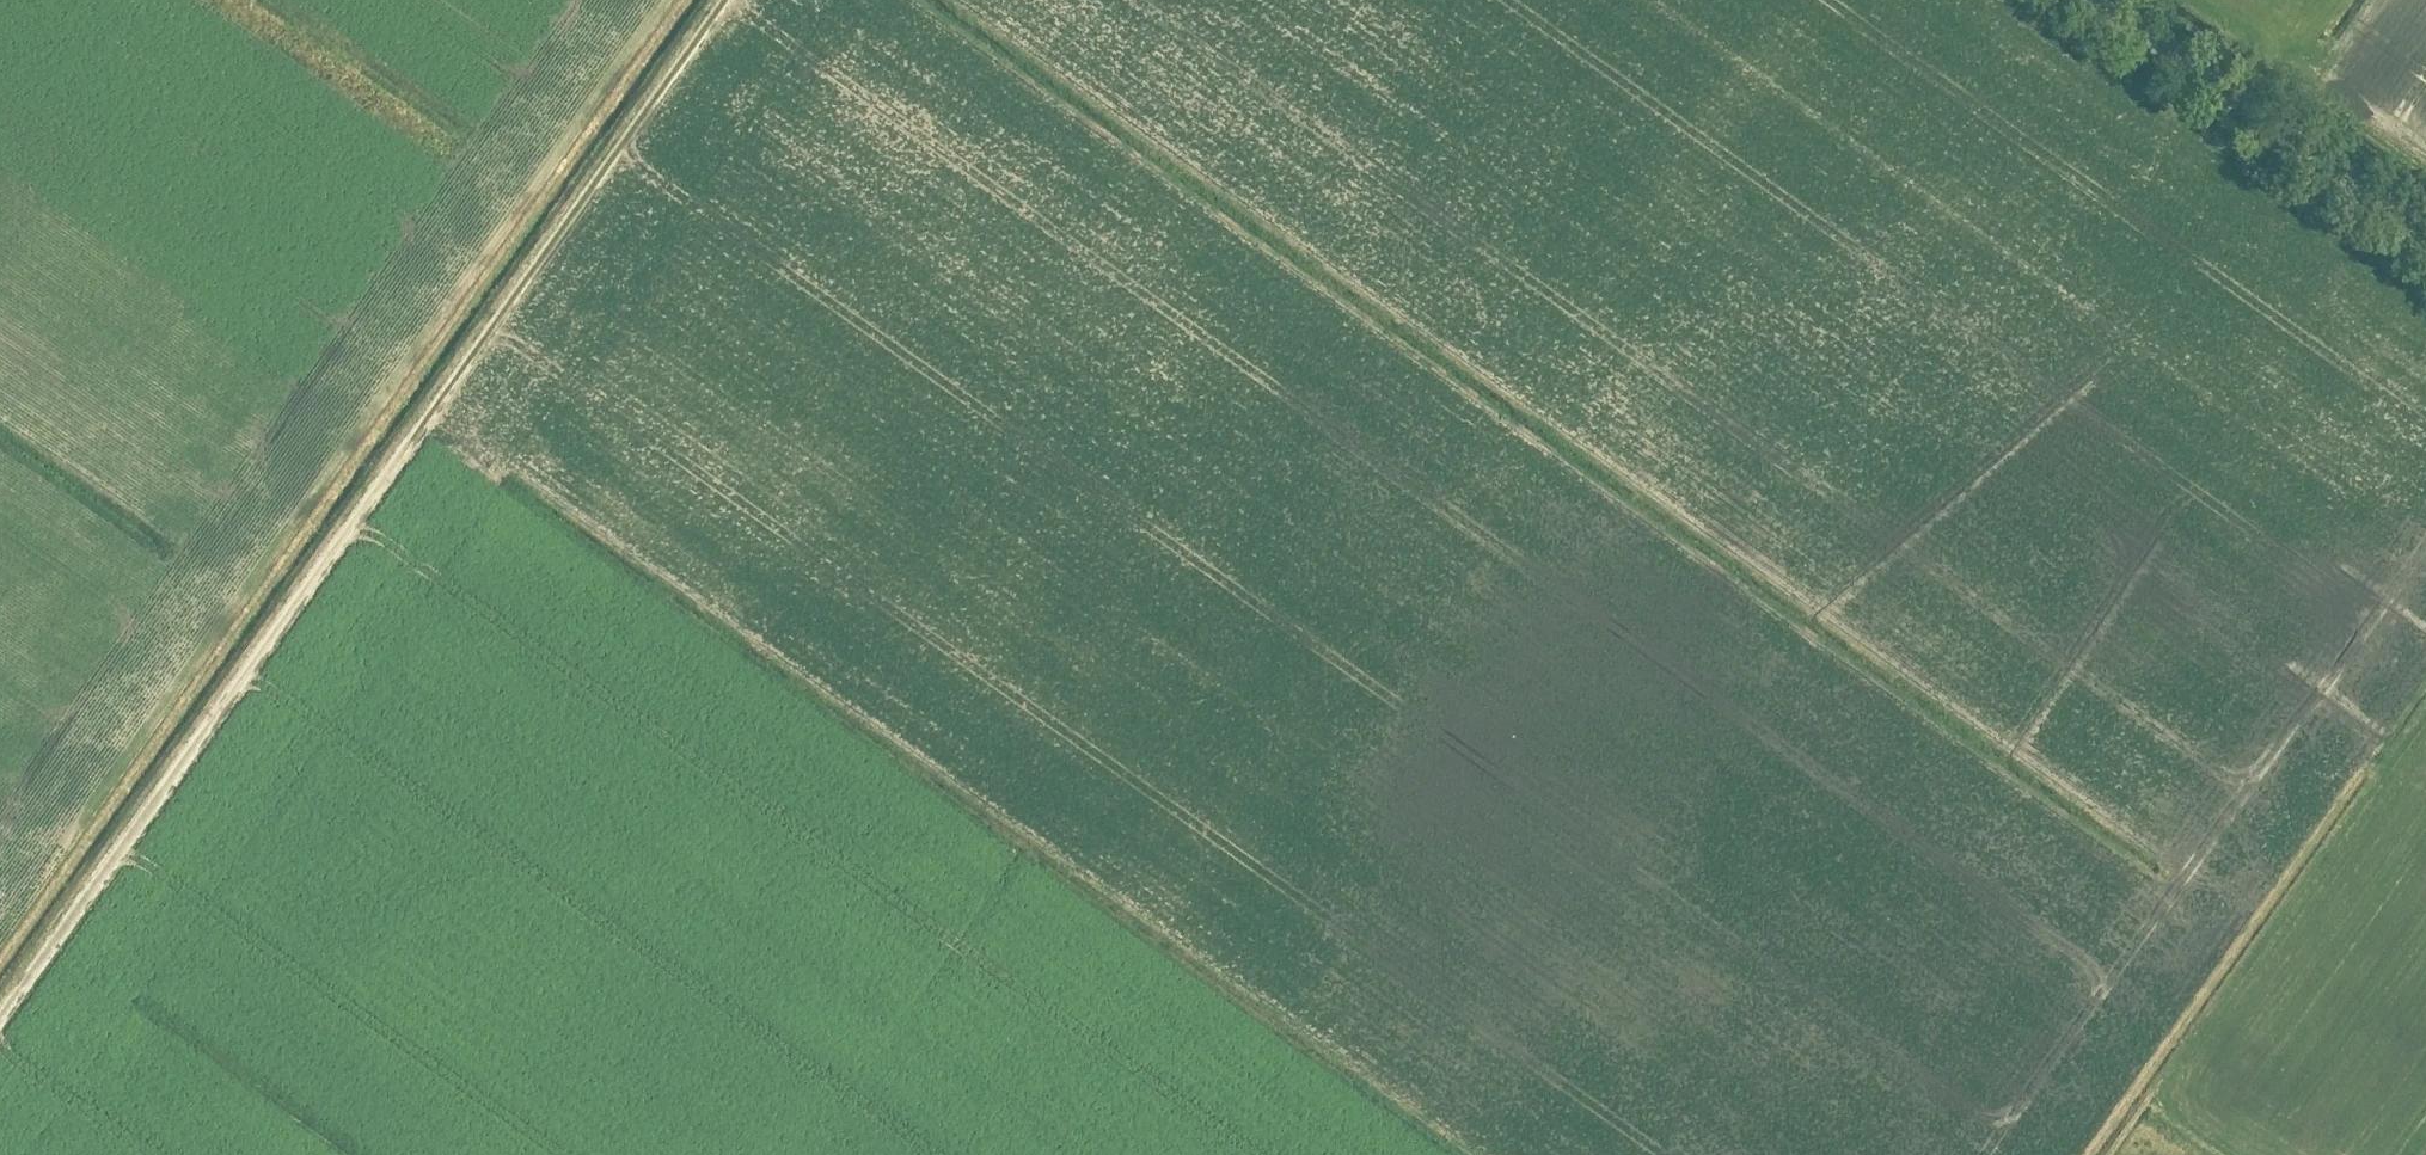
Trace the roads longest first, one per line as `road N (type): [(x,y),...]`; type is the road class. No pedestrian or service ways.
road 1 (unclassified): [(2425,226),(2108,0)]

